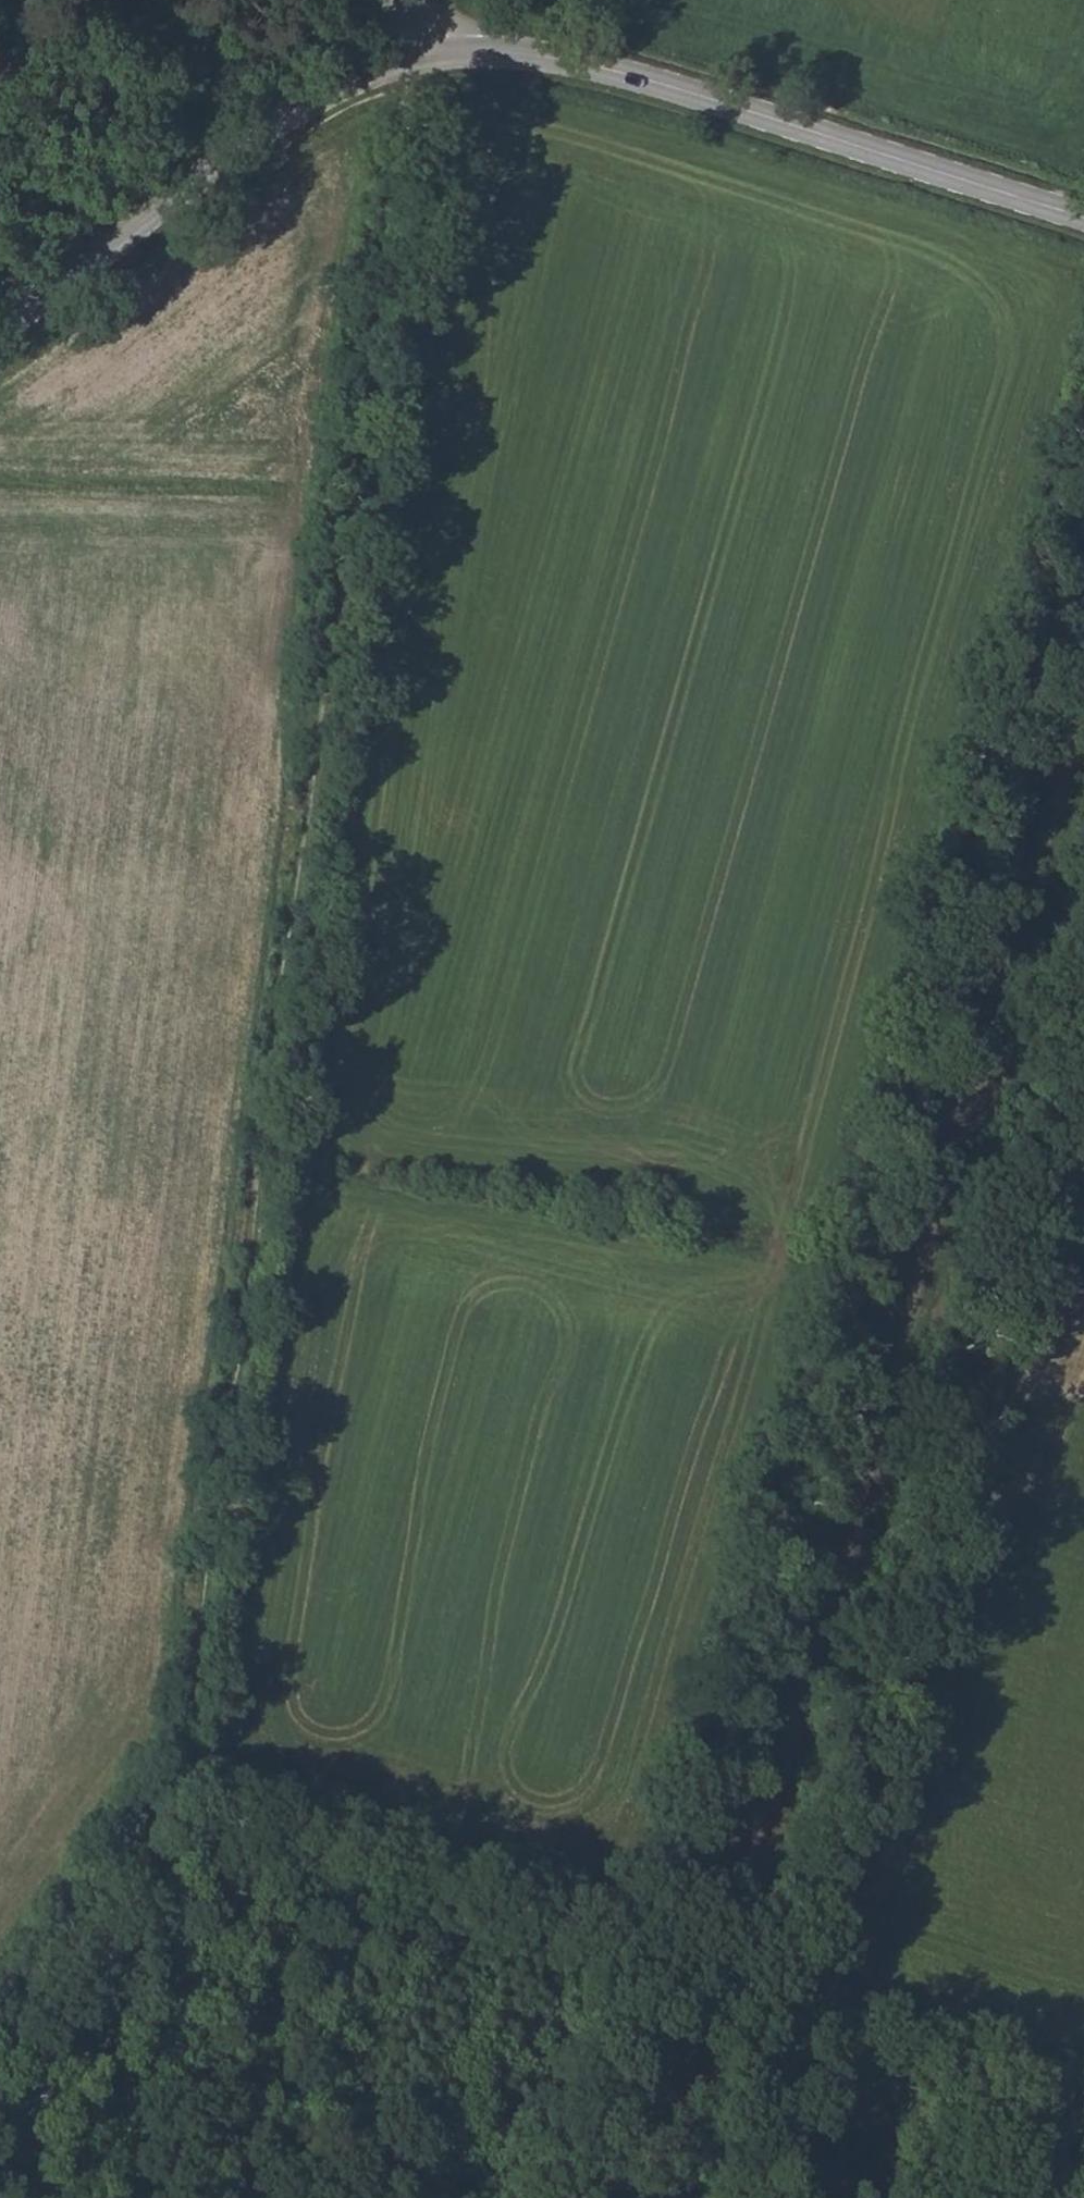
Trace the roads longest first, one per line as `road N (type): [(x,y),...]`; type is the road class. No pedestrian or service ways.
road 1 (track): [(652,2197),(1083,660)]
road 2 (track): [(168,1779),(1083,2075)]
road 3 (tertiary): [(424,57),(495,52),(595,66),(1083,214)]
road 4 (tertiary): [(0,330),(251,145),(364,74),(424,57)]

